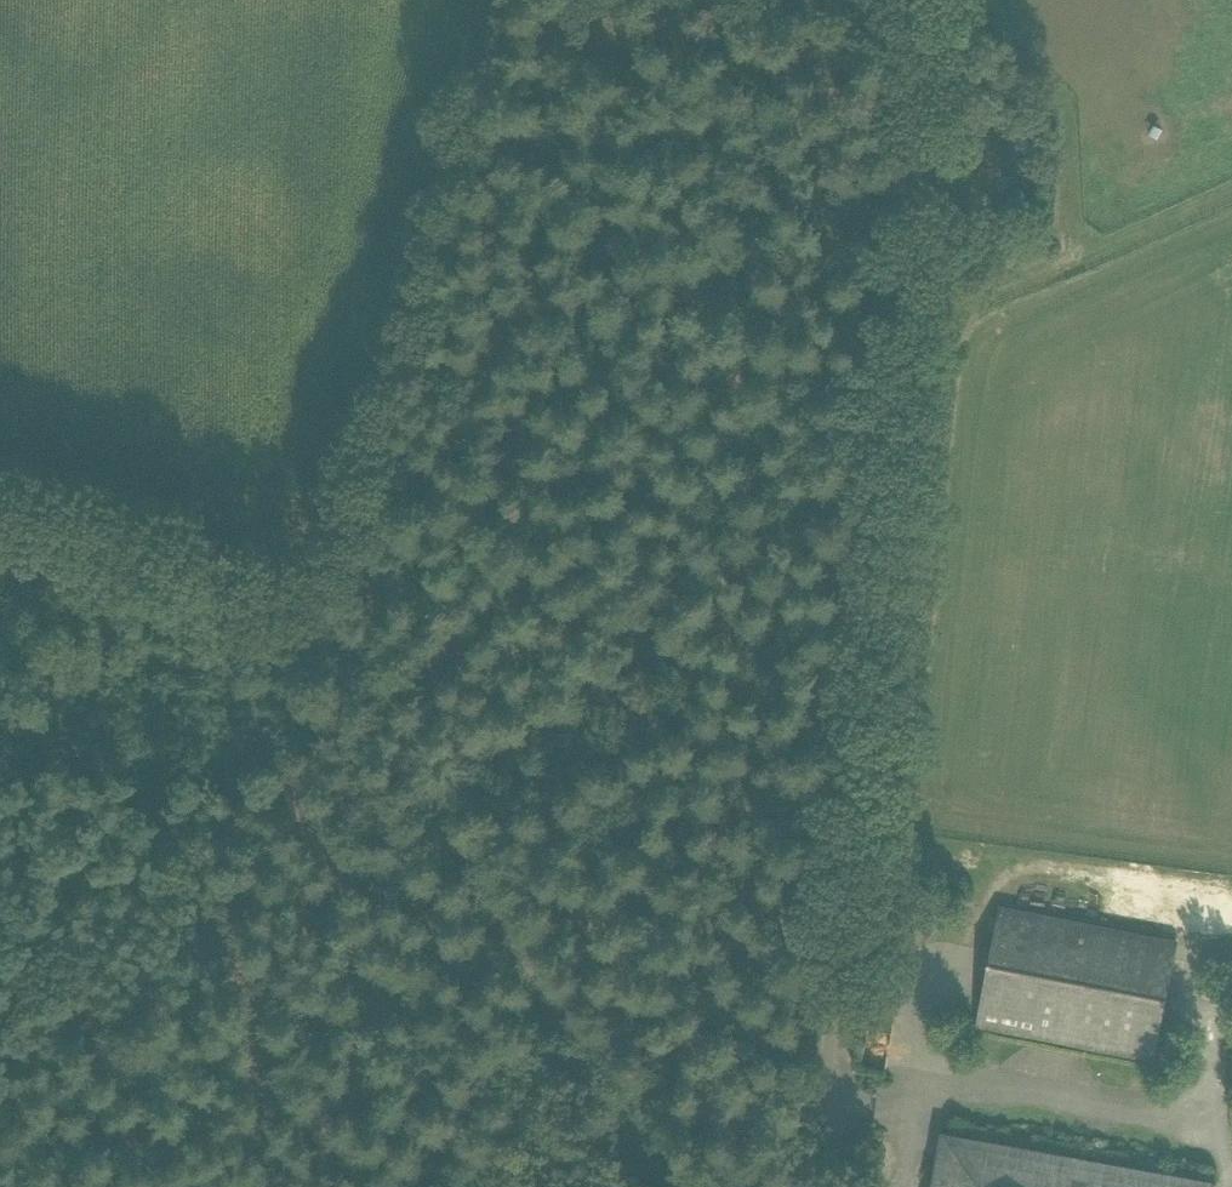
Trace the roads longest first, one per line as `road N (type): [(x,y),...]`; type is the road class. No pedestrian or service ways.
road 1 (unclassified): [(816,1186),(892,581),(930,0)]
road 2 (track): [(52,549),(338,642),(525,959)]

